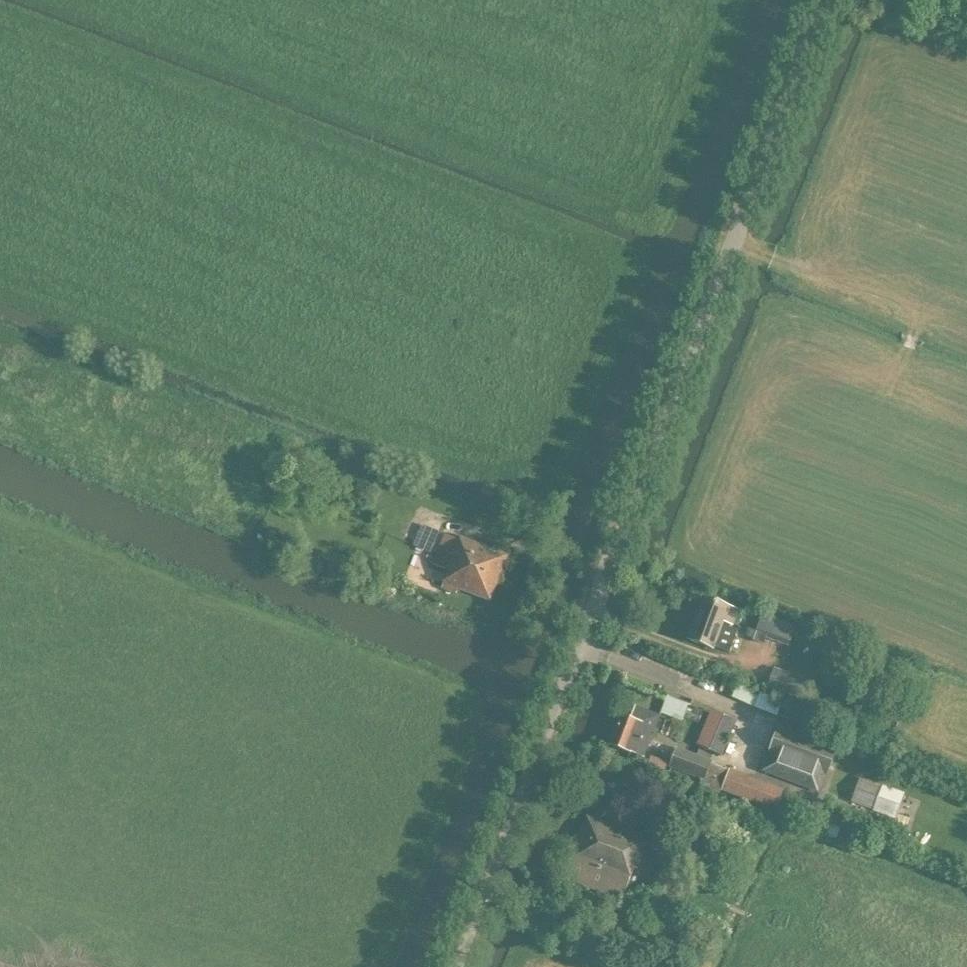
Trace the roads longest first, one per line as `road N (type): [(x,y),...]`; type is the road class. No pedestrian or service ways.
road 1 (unclassified): [(454,966),(822,0)]

